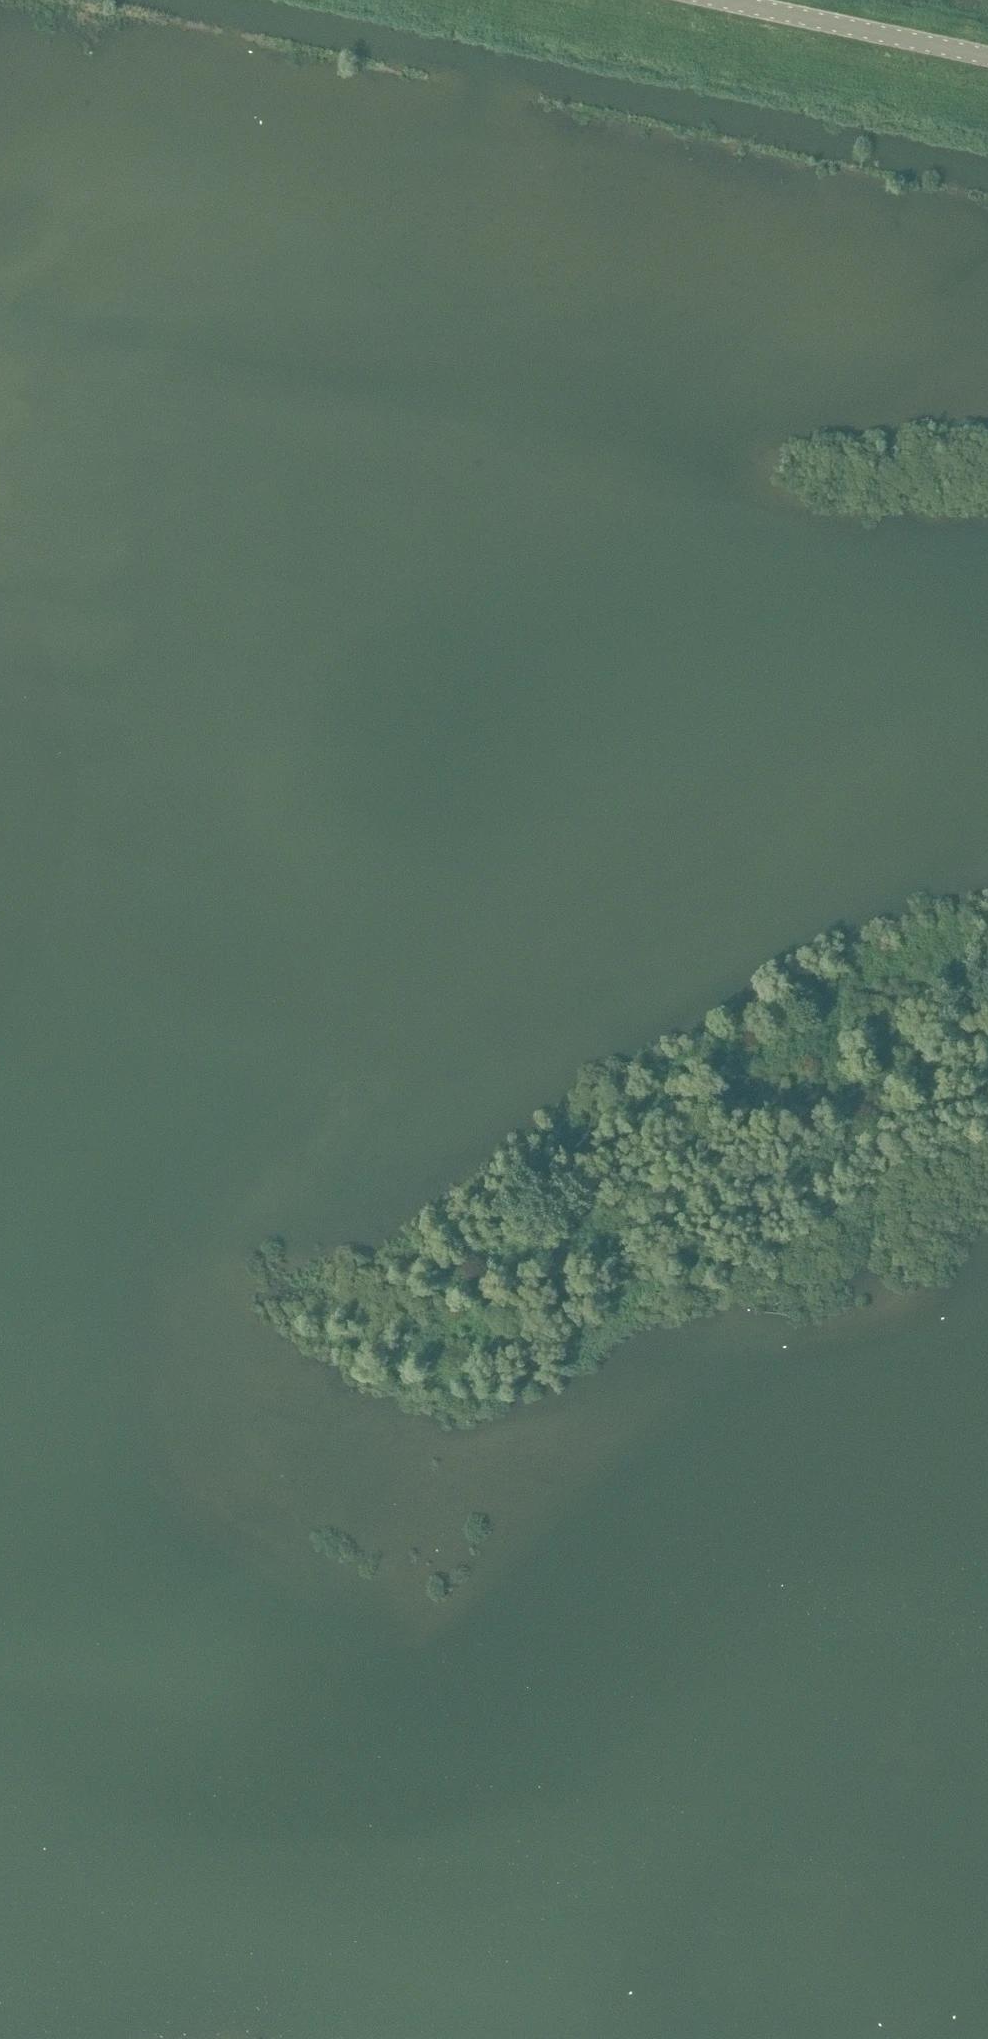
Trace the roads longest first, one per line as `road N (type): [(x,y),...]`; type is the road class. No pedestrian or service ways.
road 1 (unclassified): [(742,0),(987,52)]

